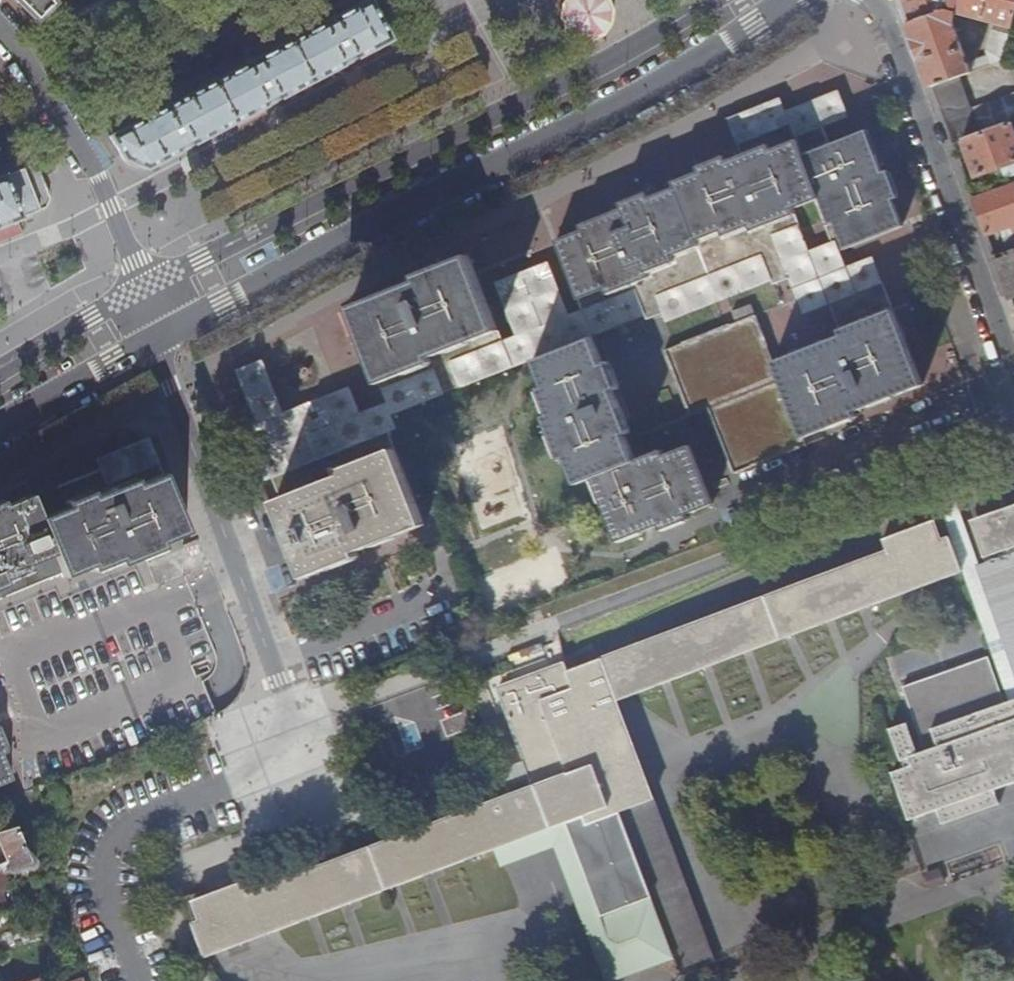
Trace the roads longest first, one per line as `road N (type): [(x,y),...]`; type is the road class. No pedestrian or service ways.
road 1 (secondary): [(791,0),(614,109),(153,341)]
road 2 (residential): [(296,730),(153,341)]
road 3 (residential): [(871,0),(909,82),(1013,388)]
road 4 (residential): [(0,33),(101,183),(143,287),(153,341)]
road 5 (secondary): [(153,341),(0,427)]

